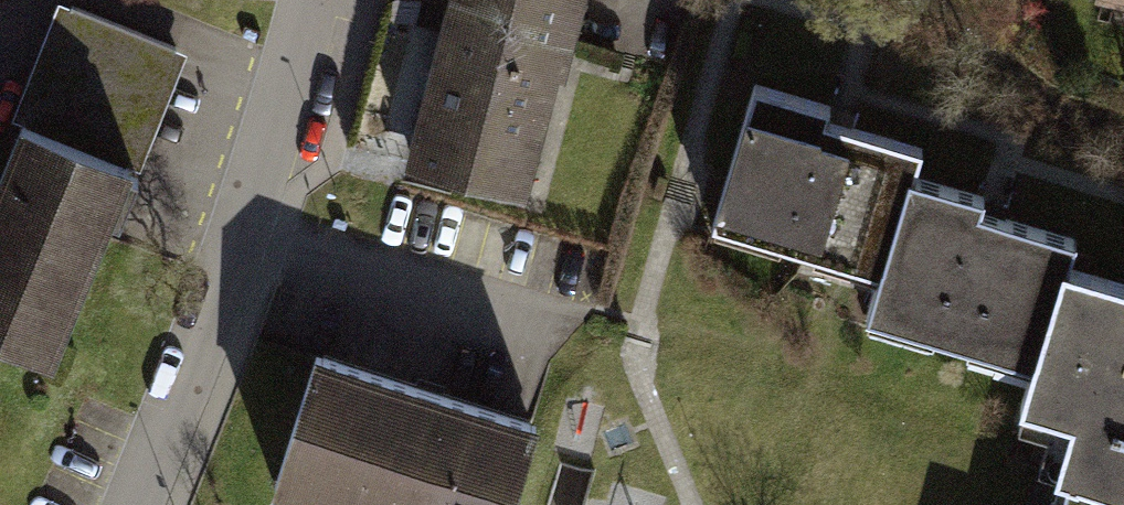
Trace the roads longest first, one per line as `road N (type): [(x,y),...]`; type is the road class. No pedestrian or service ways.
road 1 (residential): [(142,504),(242,233),(315,0)]

